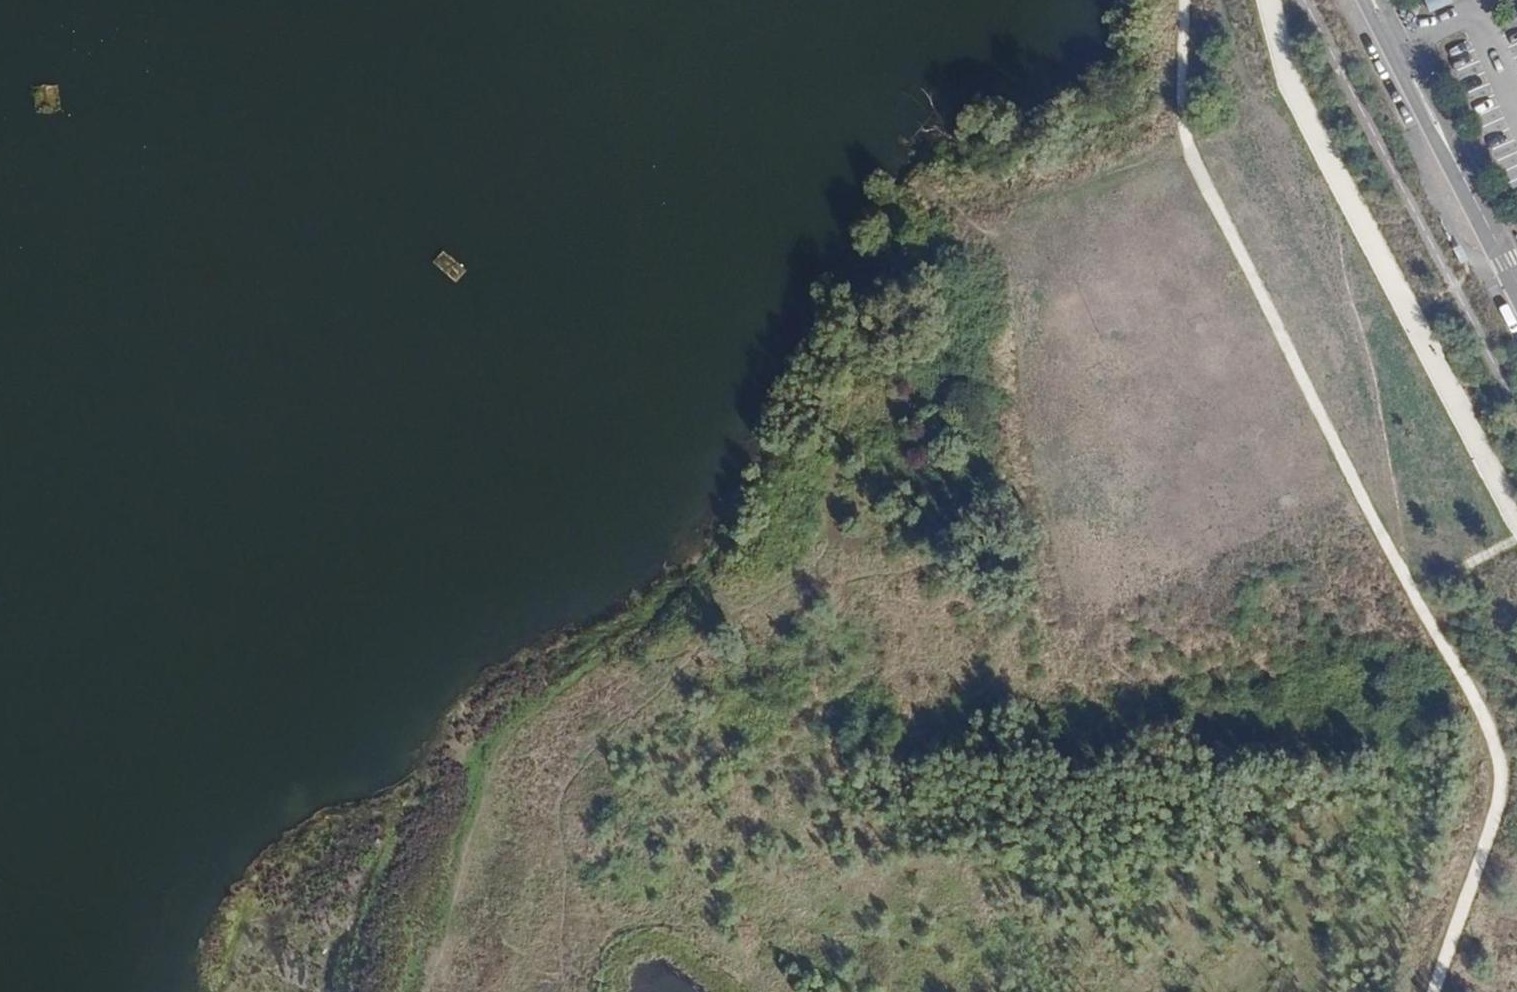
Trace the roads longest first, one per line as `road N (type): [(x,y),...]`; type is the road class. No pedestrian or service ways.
road 1 (residential): [(1516,277),(1374,0)]

